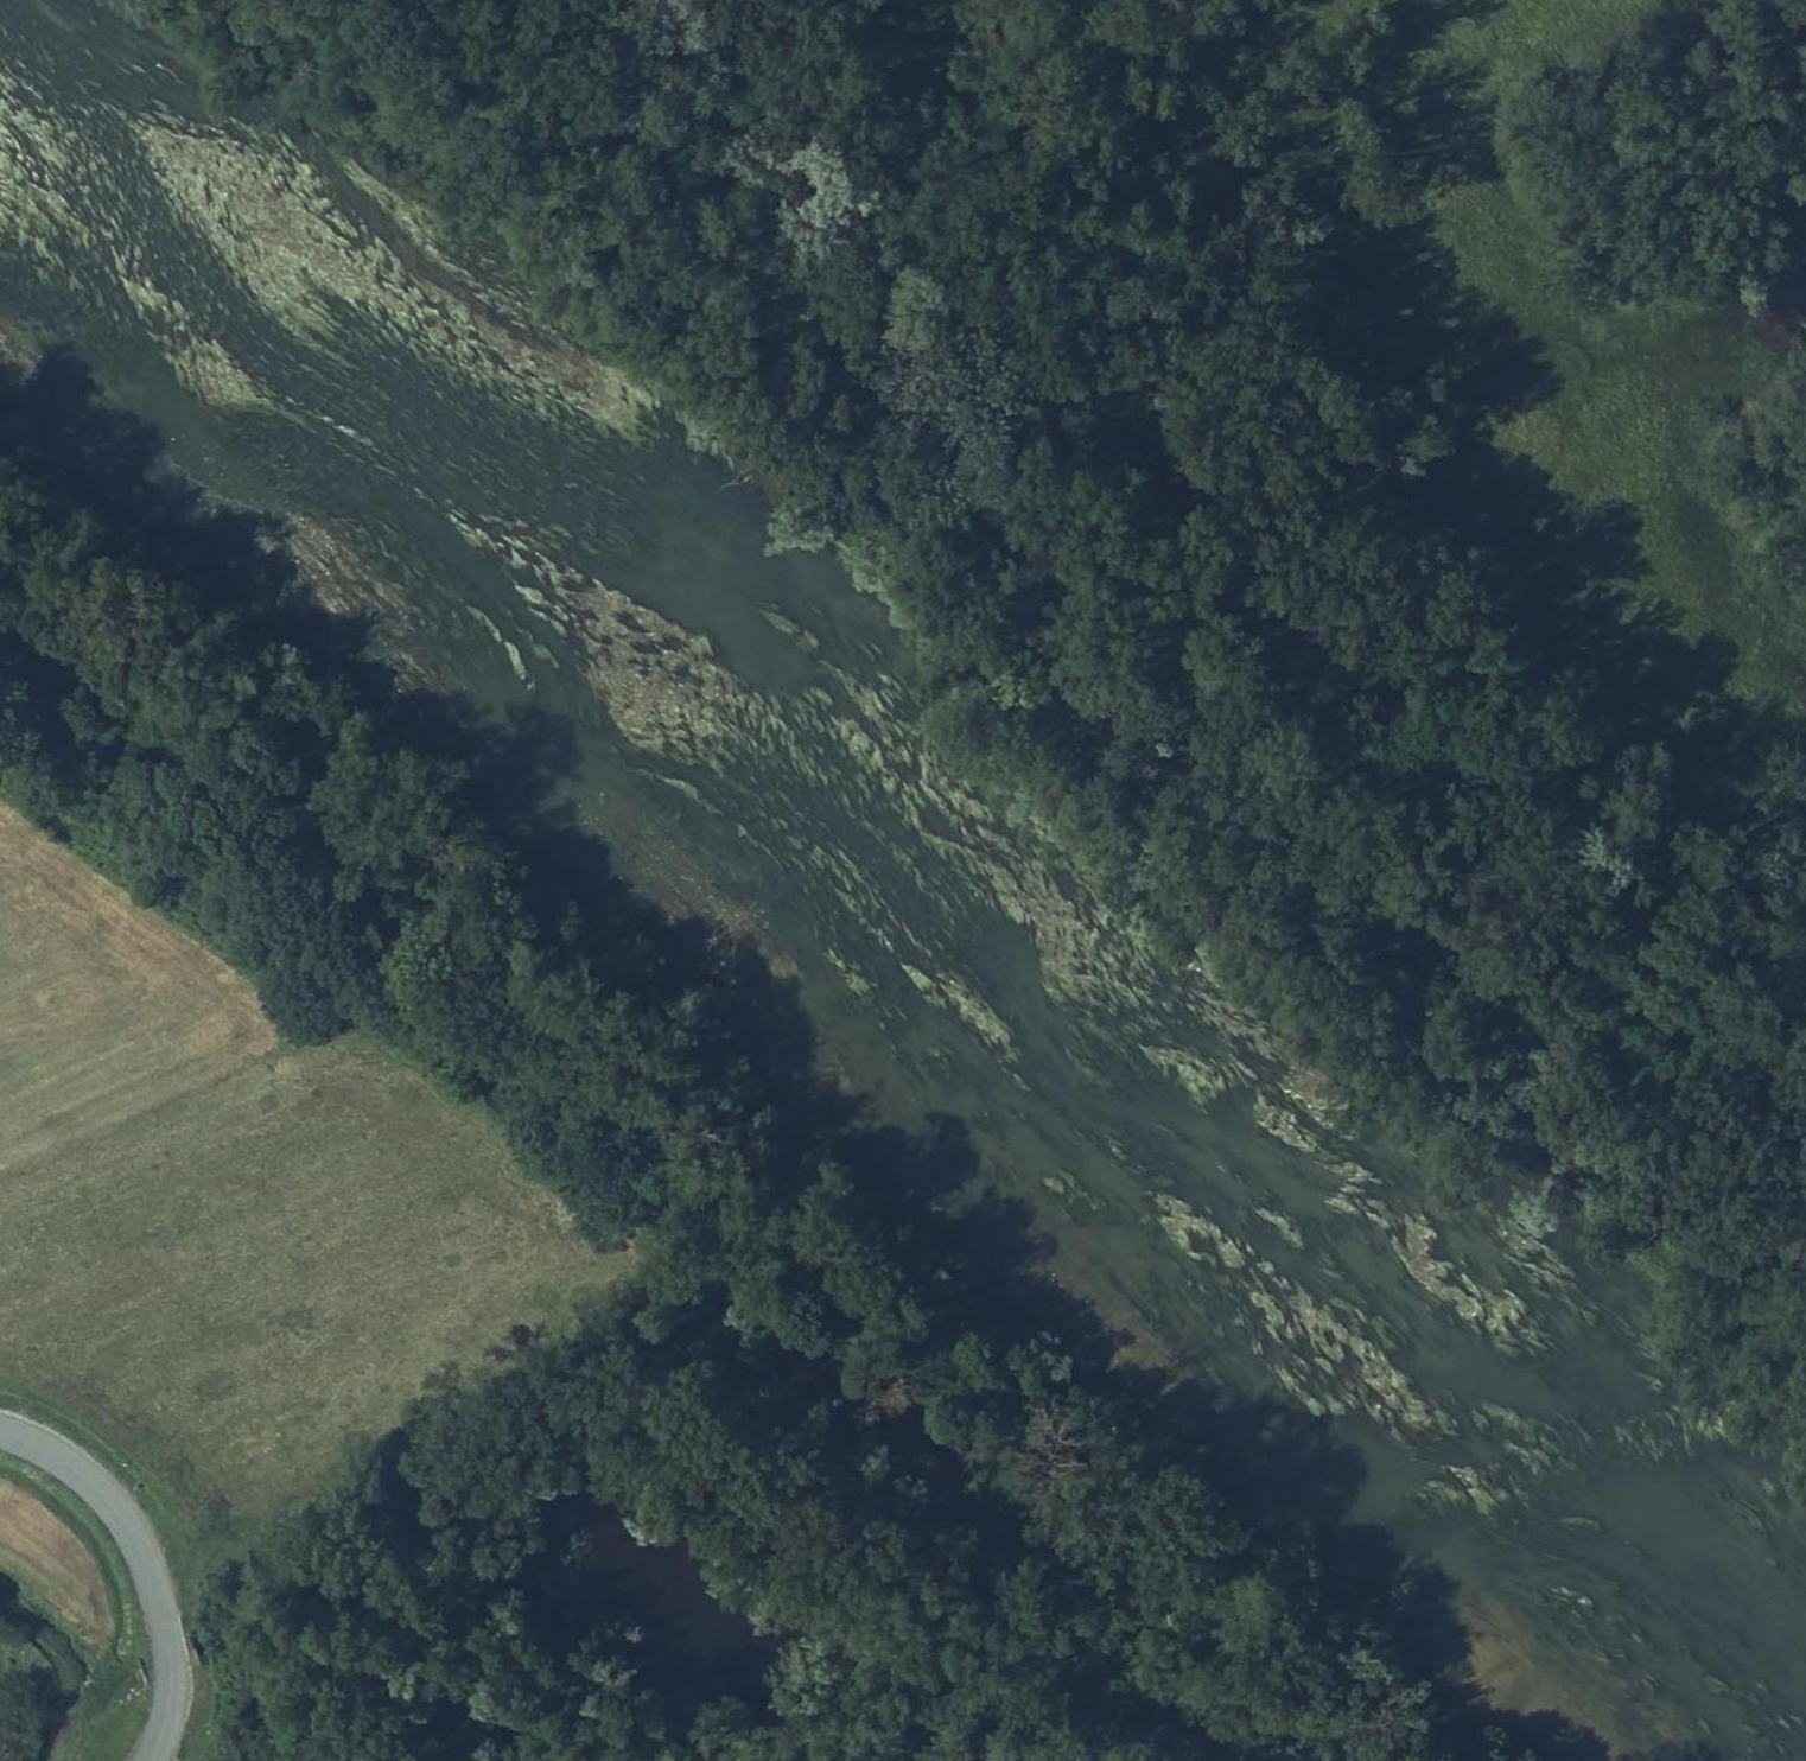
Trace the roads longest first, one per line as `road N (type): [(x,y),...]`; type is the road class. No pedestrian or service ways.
road 1 (tertiary): [(150,1760),(176,1714),(175,1615),(137,1528),(65,1450),(0,1427)]

